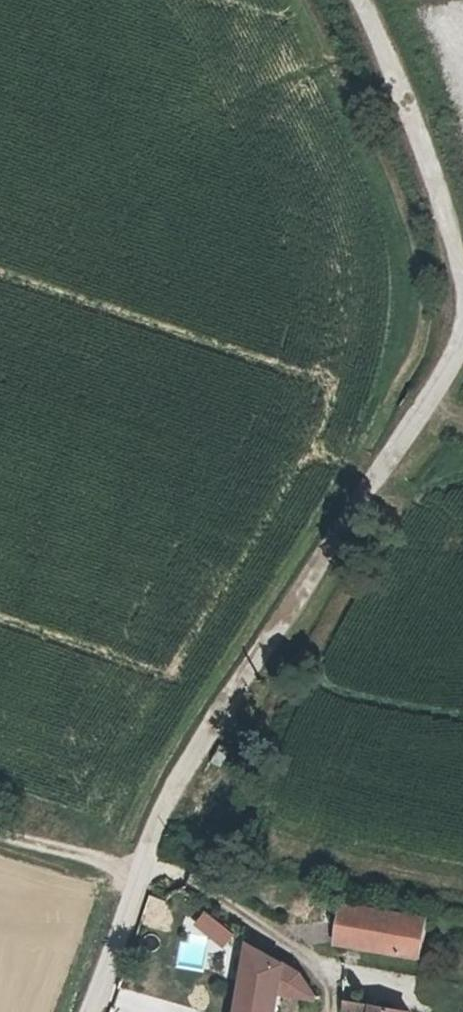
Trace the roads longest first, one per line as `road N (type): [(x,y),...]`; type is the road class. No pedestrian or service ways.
road 1 (track): [(462,340),(216,717),(140,872),(0,830)]
road 2 (track): [(364,0),(433,156),(462,270)]
road 3 (unclassified): [(140,872),(94,1011)]

